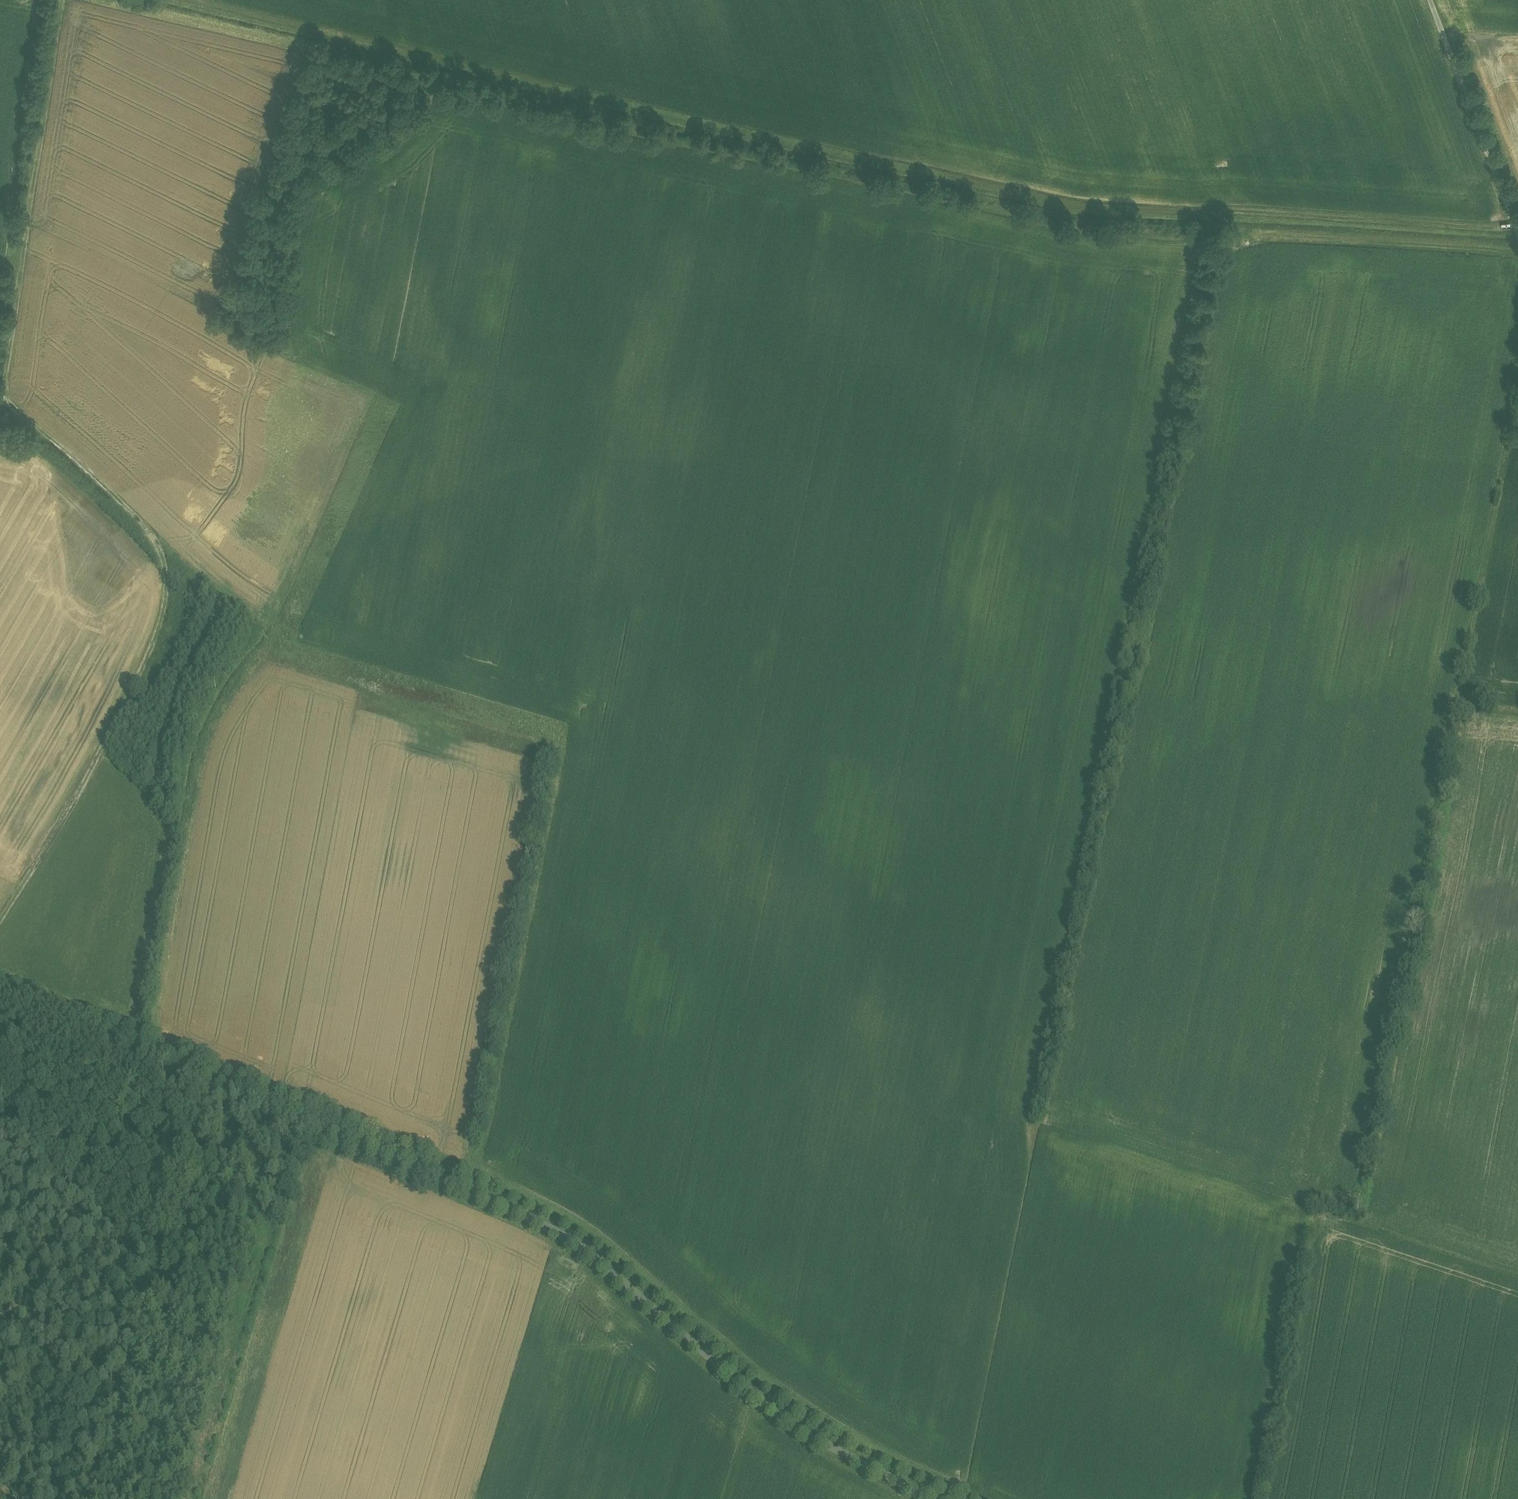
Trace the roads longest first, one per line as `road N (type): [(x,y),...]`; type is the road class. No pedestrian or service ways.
road 1 (unclassified): [(939,1498),(776,1411),(554,1232),(0,997)]
road 2 (track): [(65,0),(3,373),(7,405),(153,540),(170,589),(167,626),(0,916)]
road 3 (track): [(1517,227),(1251,210),(1229,230),(1220,281)]
road 4 (unclassified): [(1454,0),(1517,168)]

